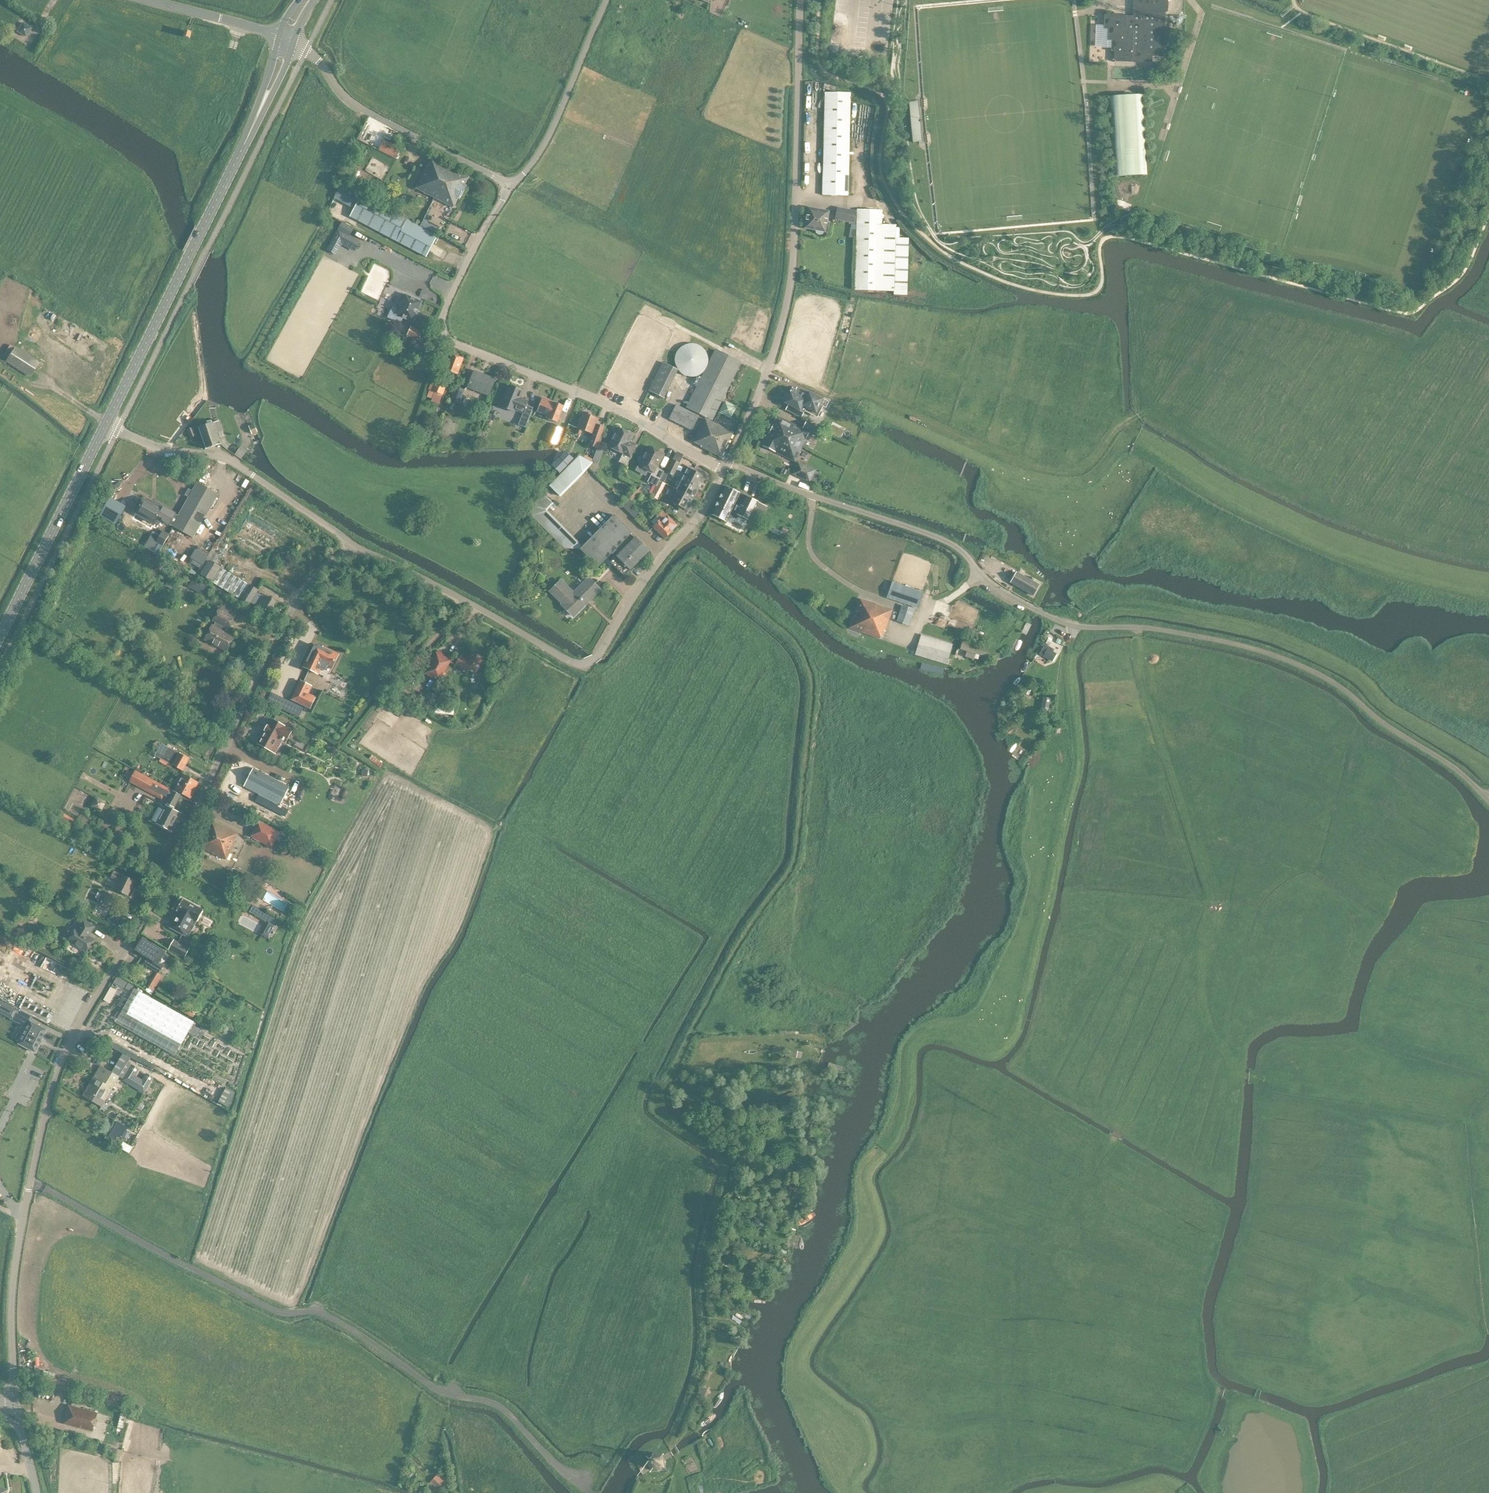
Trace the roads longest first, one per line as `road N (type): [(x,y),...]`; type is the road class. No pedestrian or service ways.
road 1 (unclassified): [(12,1403),(14,1273),(58,1069),(176,857),(282,619),(348,544)]
road 2 (unclassified): [(1447,763),(1354,696),(1284,659),(1138,628),(1064,623),(995,588),(961,550),(935,535),(811,498),(727,461)]
road 3 (track): [(30,1180),(276,1311),(337,1320),(436,1388),(502,1406),(591,1492)]
road 4 (unclassified): [(348,544),(571,661),(588,663),(725,467)]
road 5 (unclassified): [(725,467),(614,410),(449,342),(445,313),(511,185)]
road 6 (unclassified): [(727,461),(761,390),(792,279),(801,0)]
road 7 (tertiary): [(104,425),(273,81),(286,37)]
road 8 (unclassified): [(348,544),(233,462),(163,450),(104,425)]
road 9 (unclassified): [(511,185),(360,110),(286,37)]
road 10 (tertiary): [(0,636),(104,425)]
road 11 (residential): [(511,185),(547,140),(608,0)]
road 12 (tertiary): [(286,37),(141,0)]

